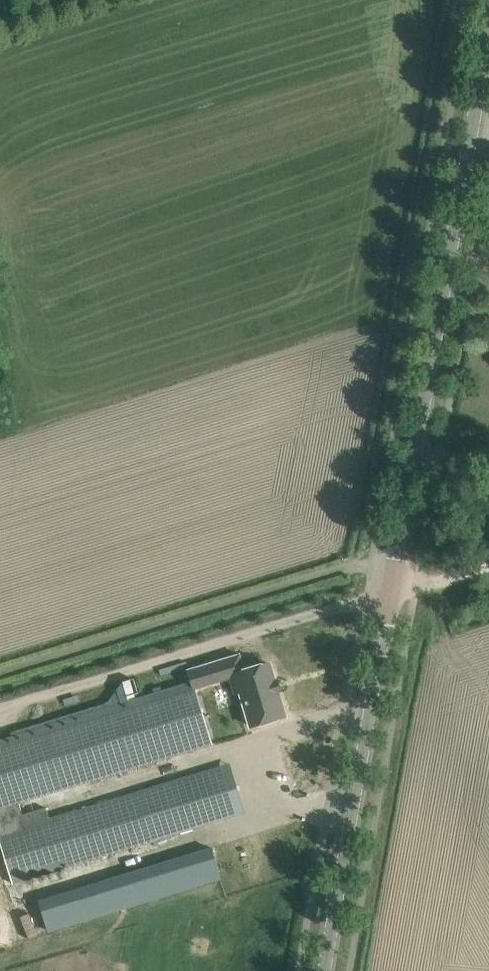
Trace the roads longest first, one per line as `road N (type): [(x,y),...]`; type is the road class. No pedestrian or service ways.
road 1 (tertiary): [(324,970),(488,37)]
road 2 (track): [(420,583),(0,721)]

